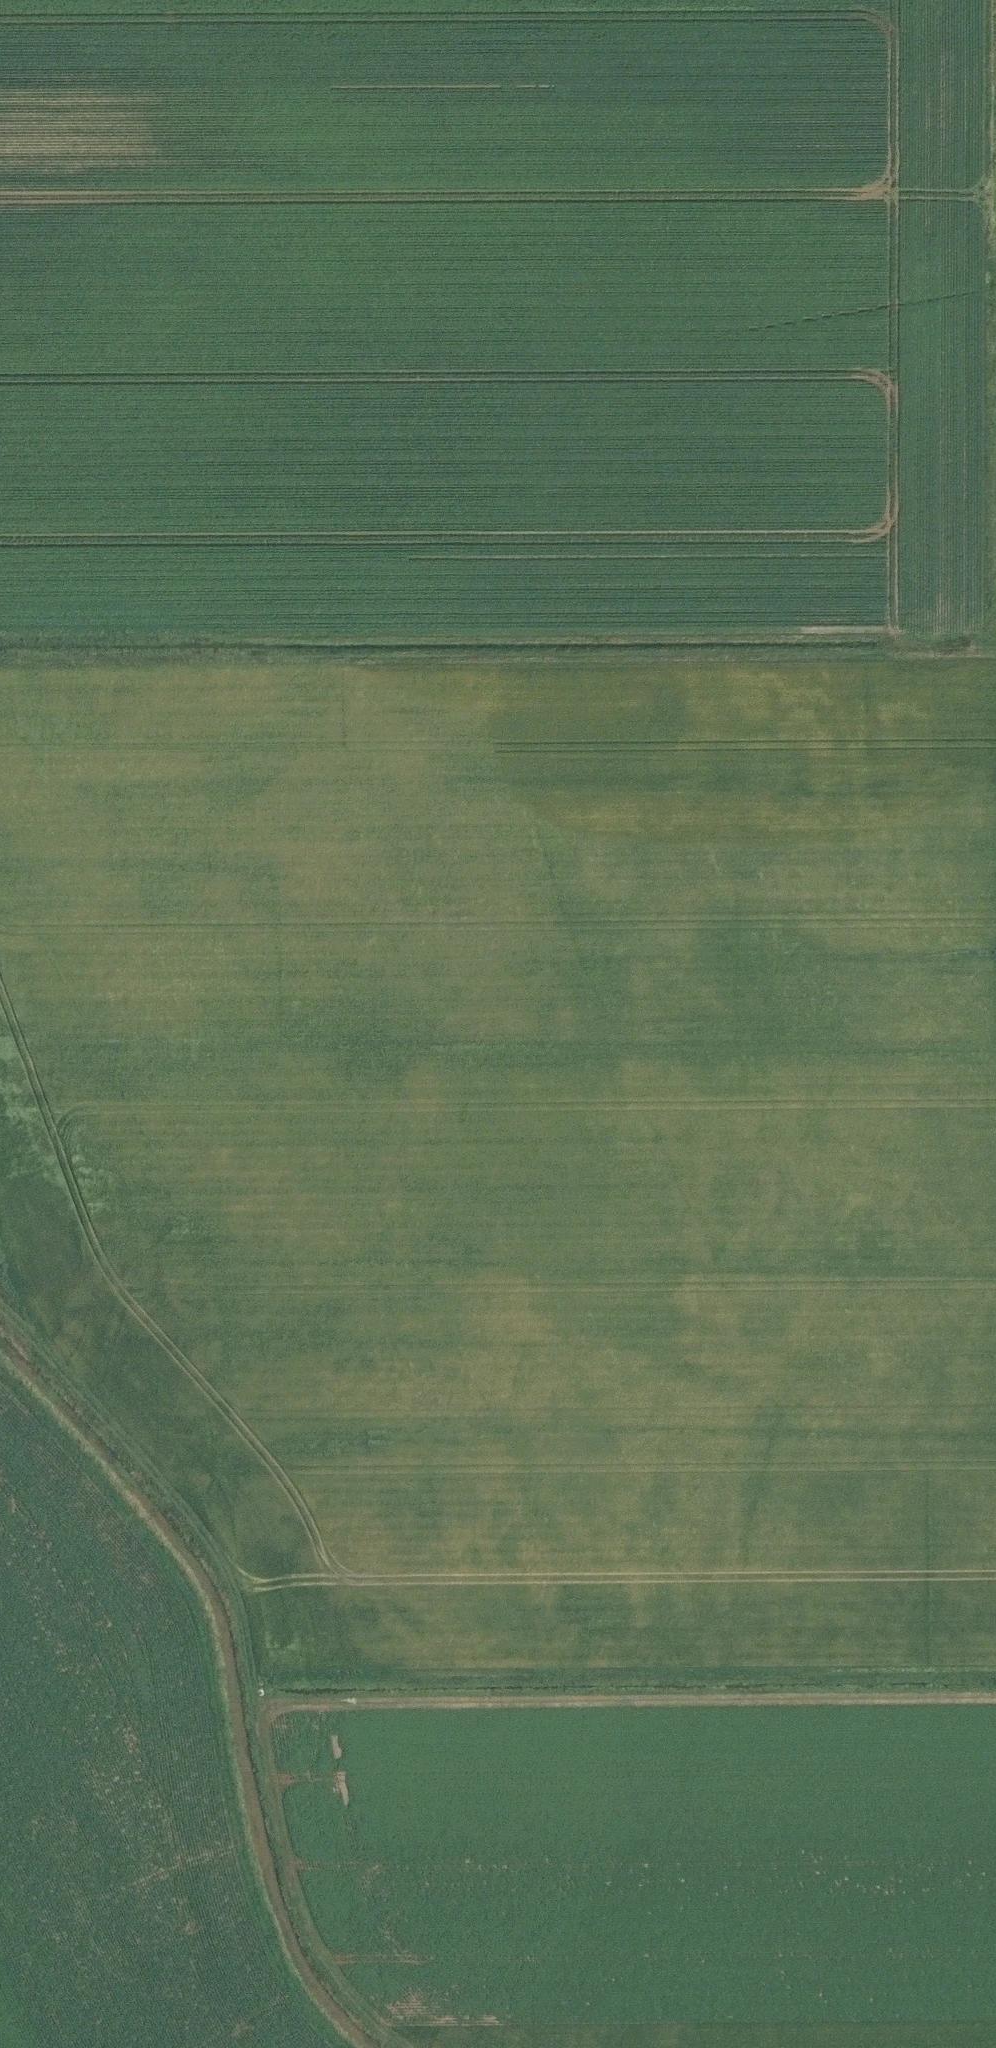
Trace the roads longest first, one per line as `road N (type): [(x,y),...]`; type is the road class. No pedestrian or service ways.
road 1 (track): [(388,2047),(316,1952),(283,1855),(234,1607),(201,1535),(42,1360),(0,1327)]

